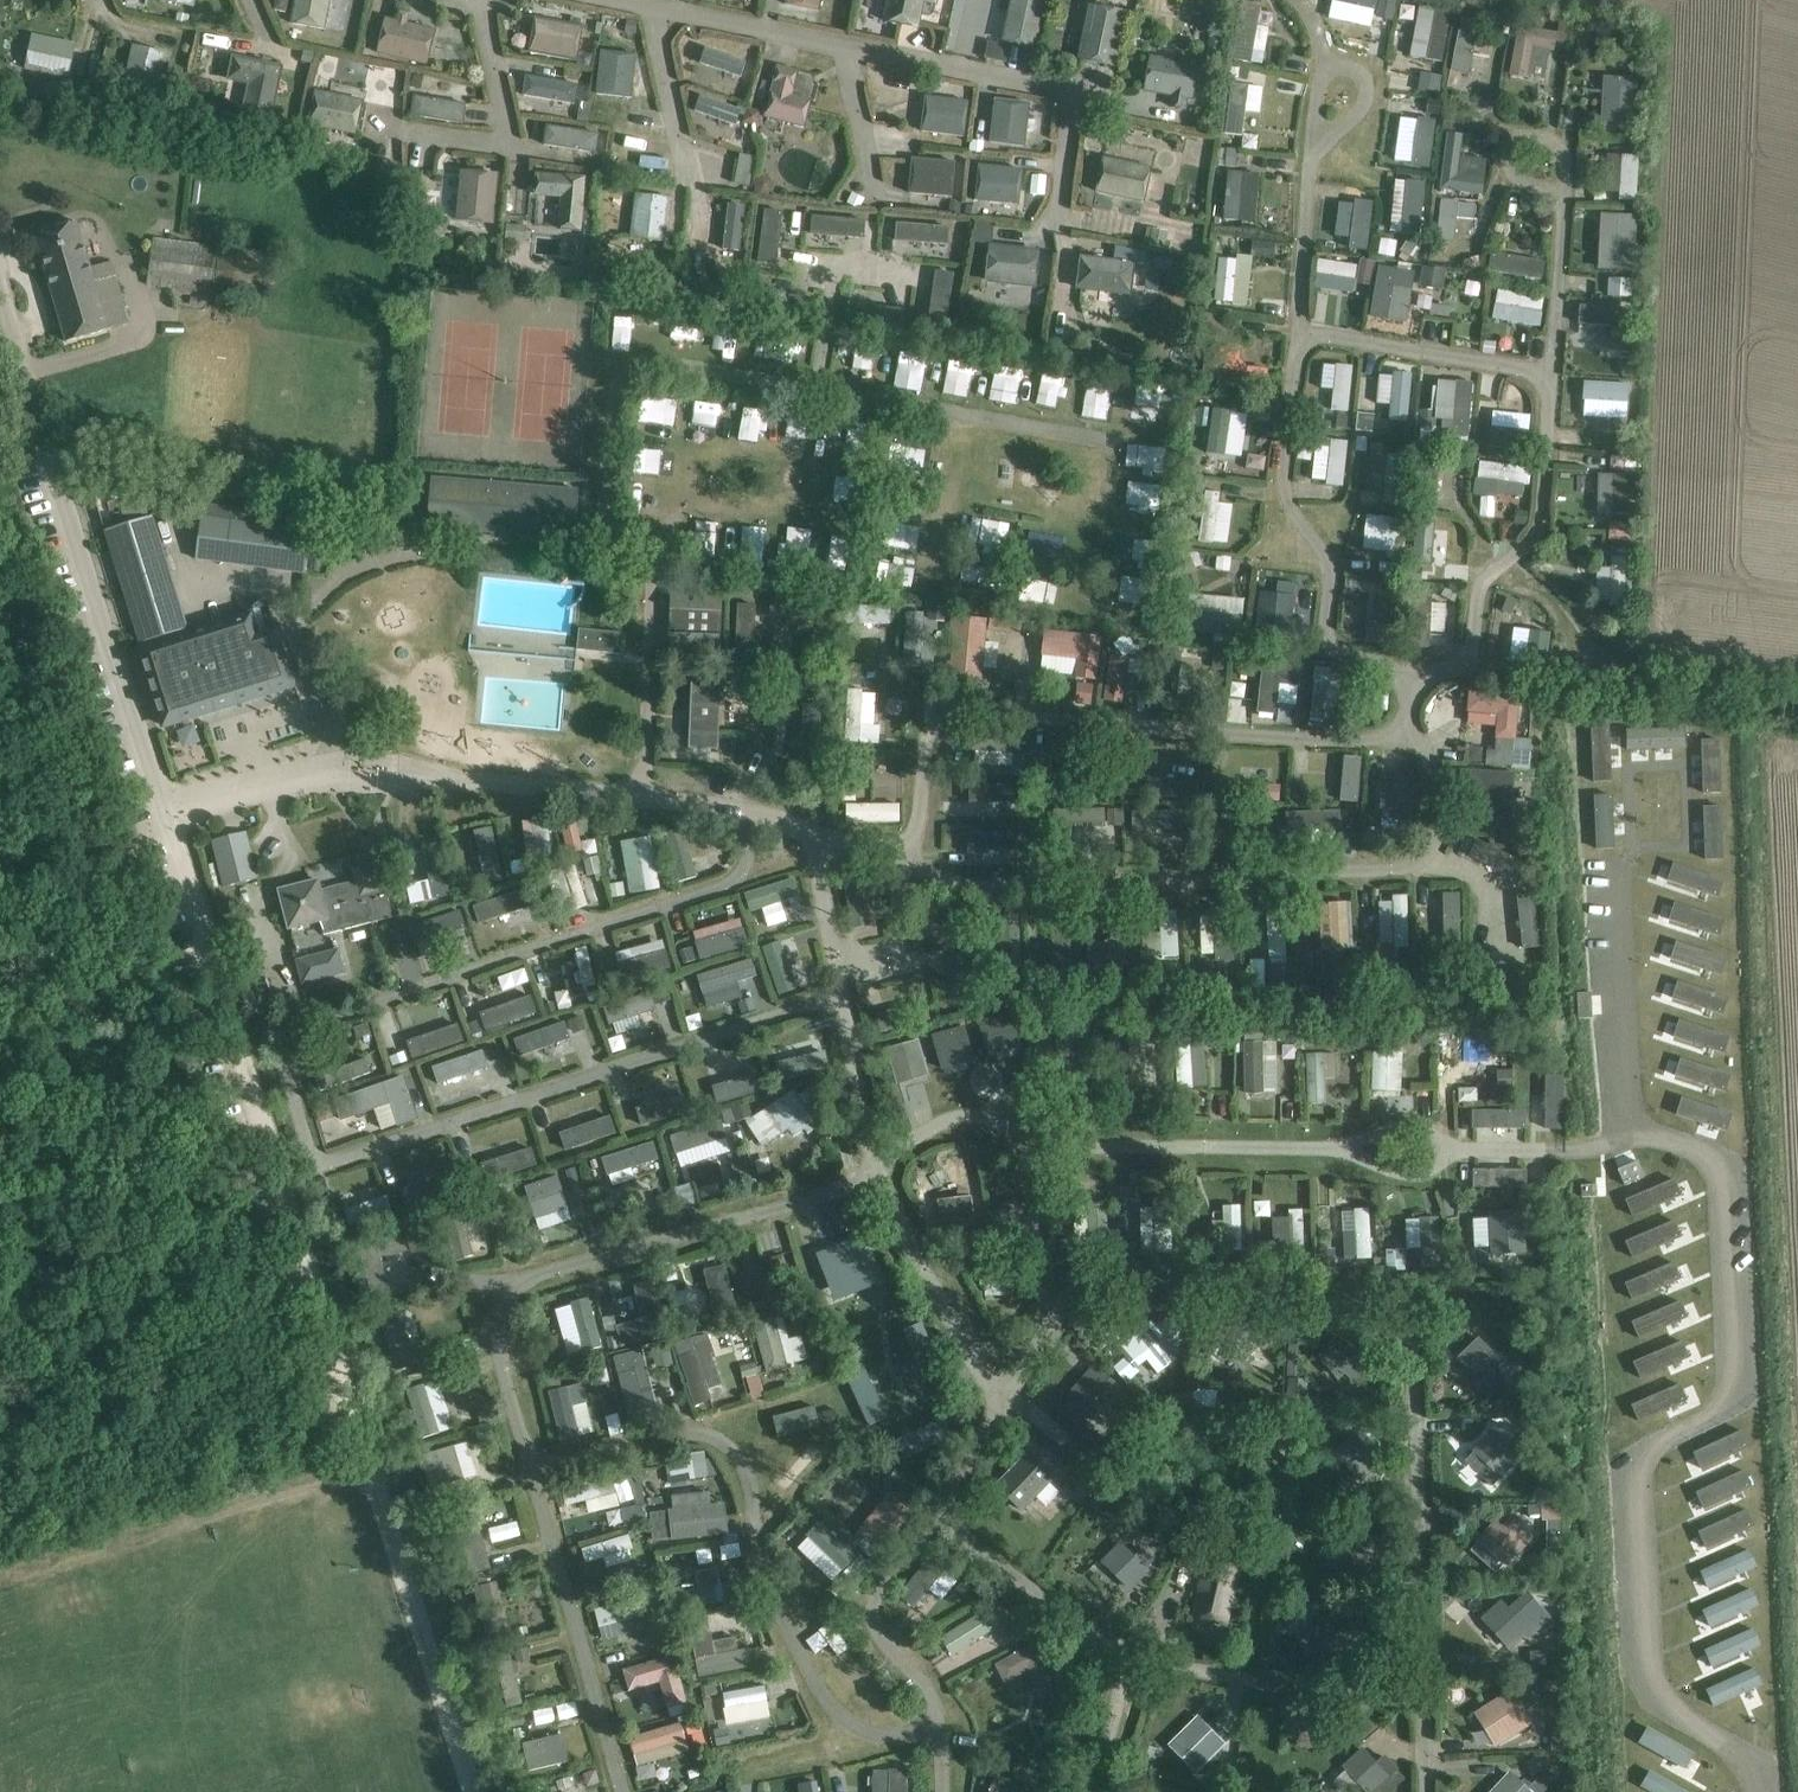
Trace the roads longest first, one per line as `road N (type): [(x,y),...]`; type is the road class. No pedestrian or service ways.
road 1 (track): [(478,1791),(169,809)]
road 2 (unclassified): [(169,809),(120,679),(0,299)]

